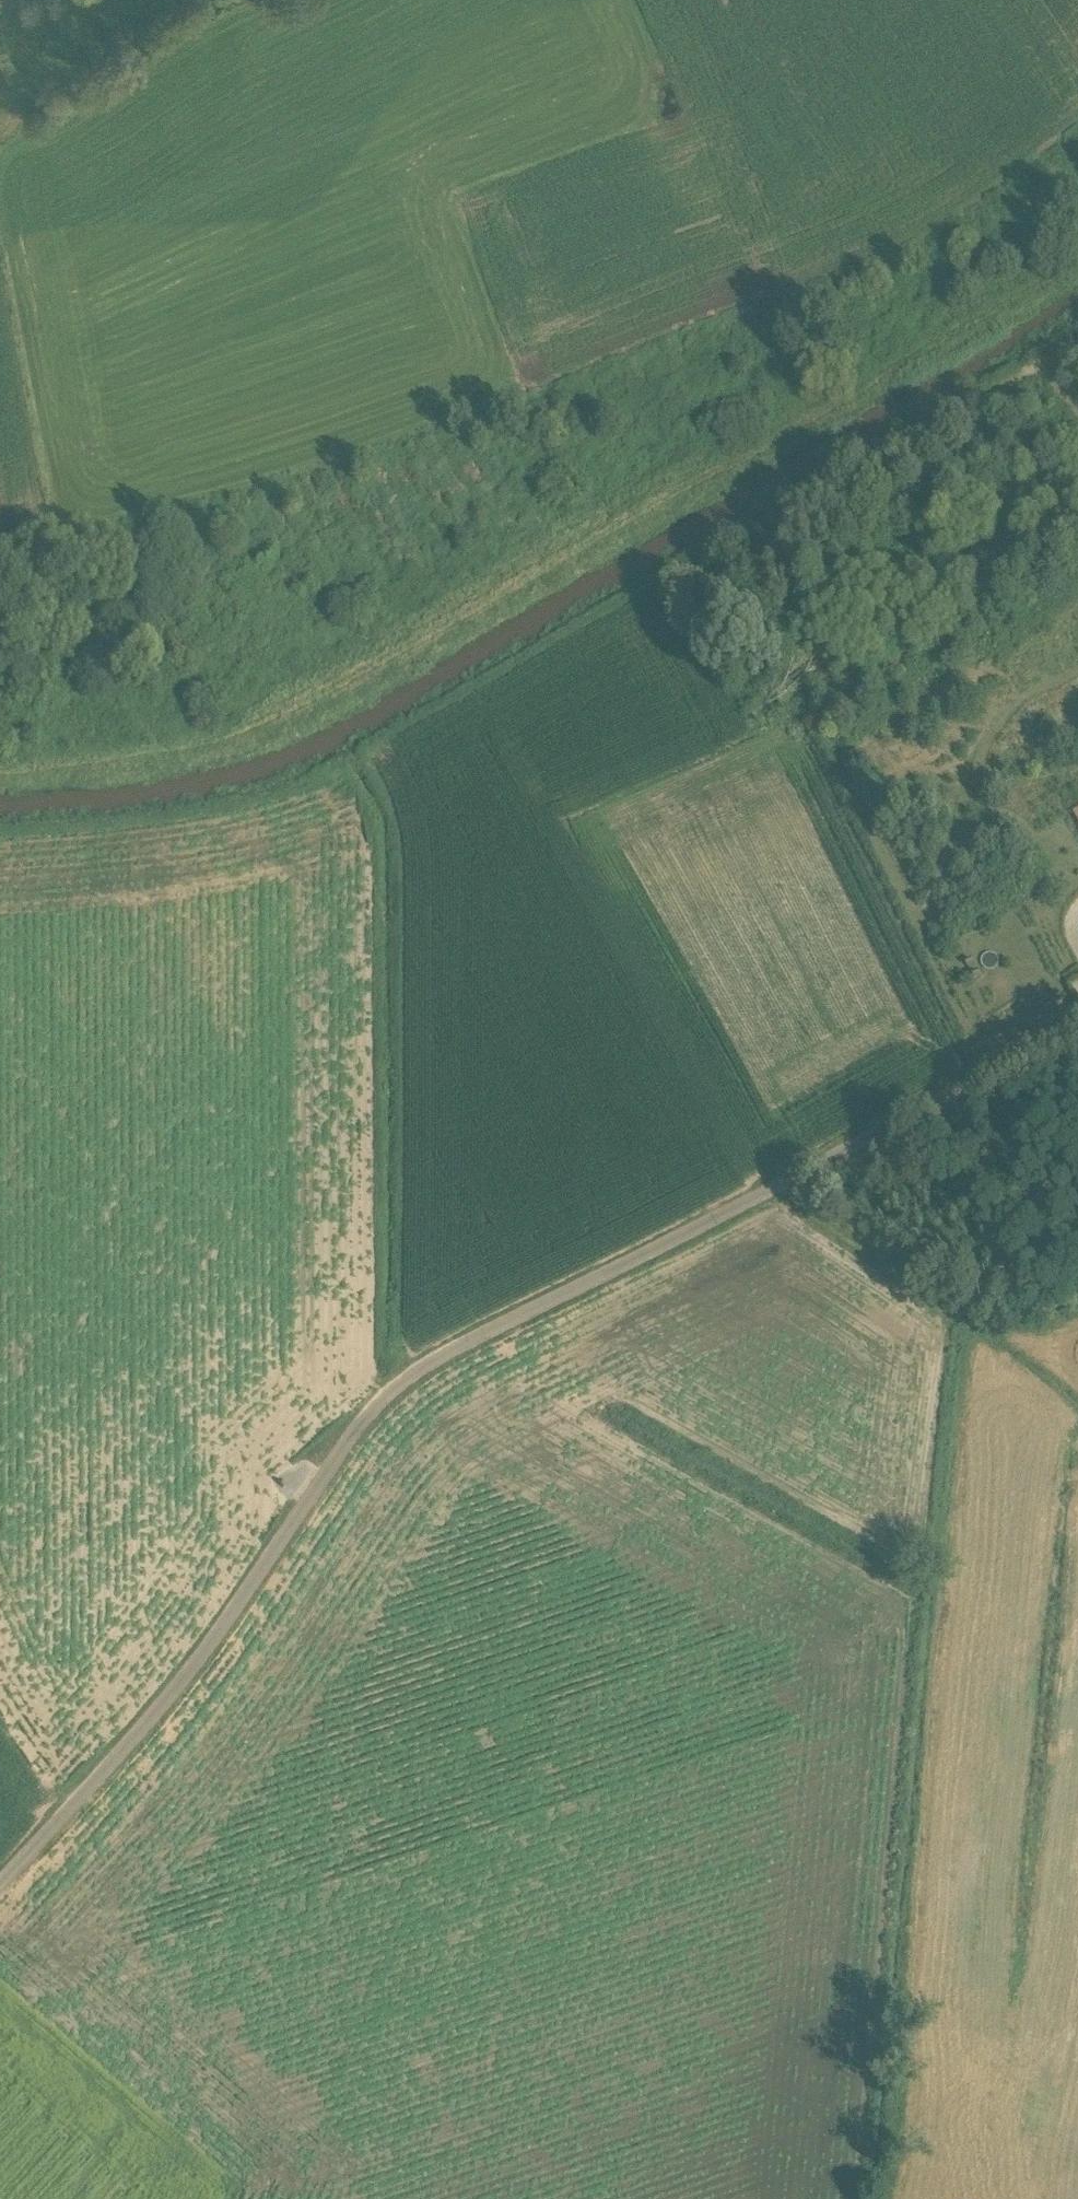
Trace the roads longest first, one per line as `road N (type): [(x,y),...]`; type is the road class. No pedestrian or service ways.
road 1 (unclassified): [(1077,1024),(397,1379),(191,1668),(0,1882)]
road 2 (track): [(0,787),(112,778),(250,742),(561,575),(1077,261)]
road 3 (track): [(777,1186),(992,1326)]
road 4 (track): [(224,0),(39,115)]

